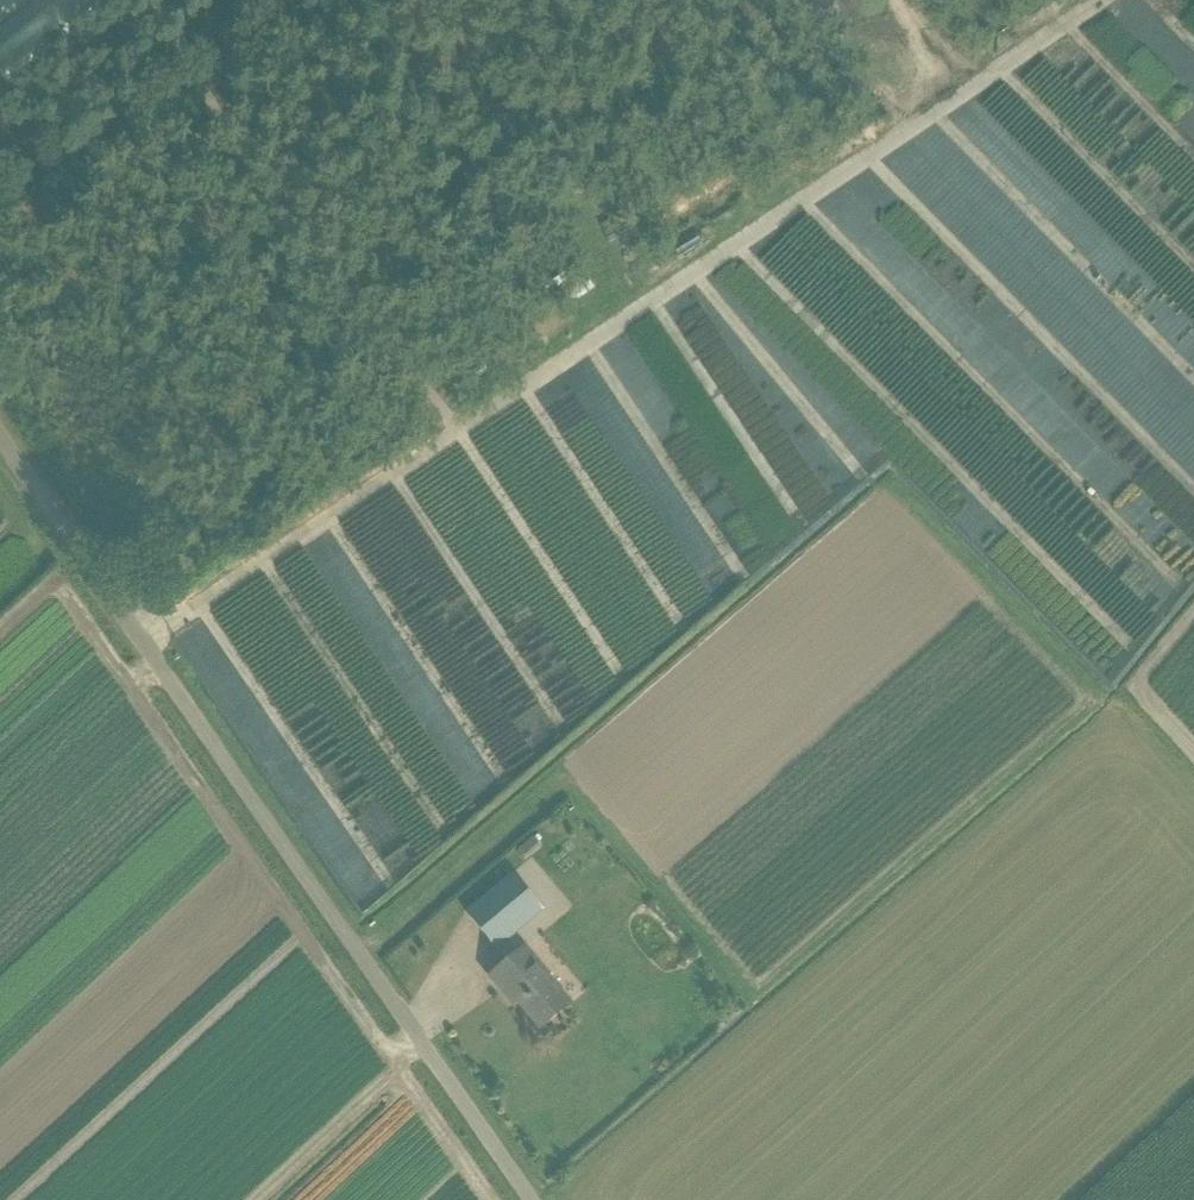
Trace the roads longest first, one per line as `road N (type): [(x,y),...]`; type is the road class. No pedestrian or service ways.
road 1 (unclassified): [(527,1199),(0,444)]

